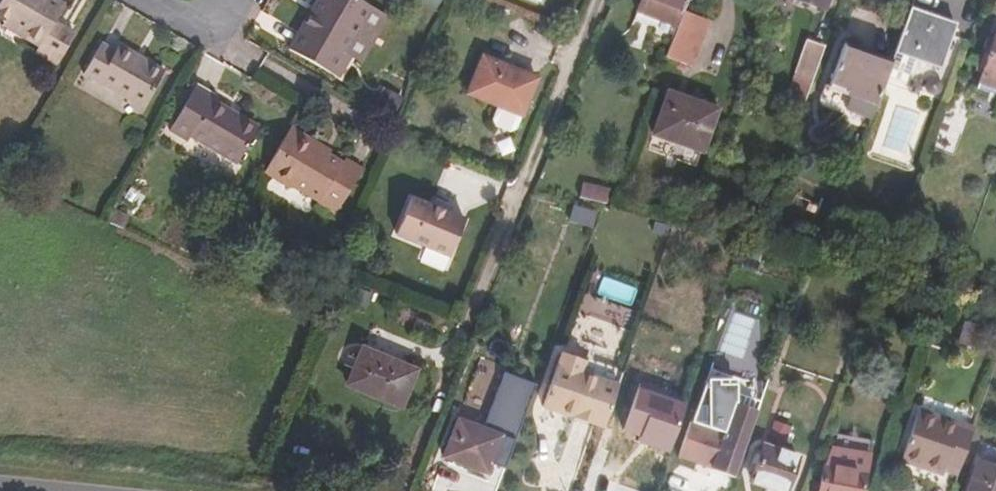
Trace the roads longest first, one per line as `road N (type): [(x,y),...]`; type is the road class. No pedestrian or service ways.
road 1 (residential): [(599,0),(471,317)]

